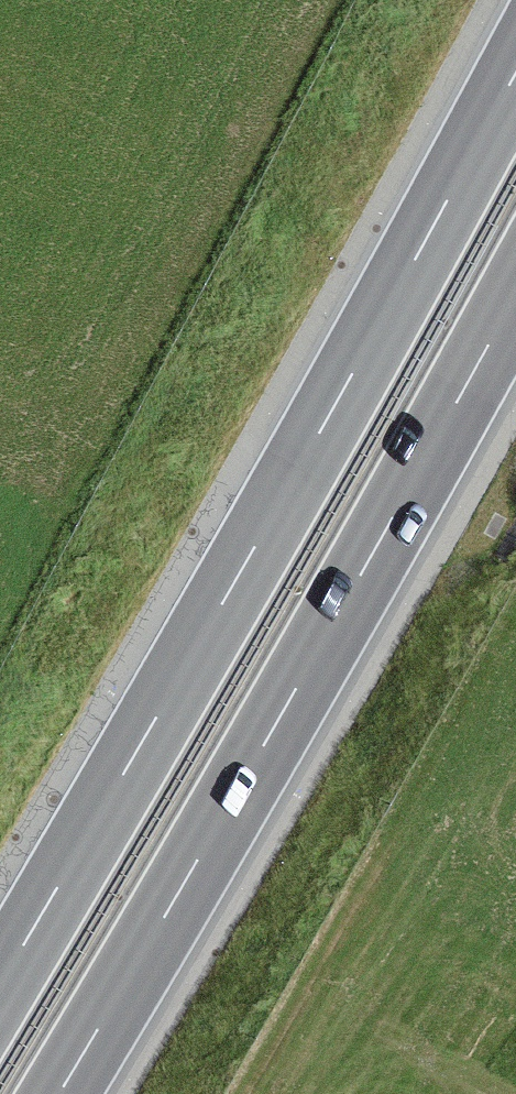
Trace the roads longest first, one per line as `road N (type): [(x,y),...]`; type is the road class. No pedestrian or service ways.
road 1 (motorway): [(515,65),(252,544),(0,978)]
road 2 (motorway): [(55,1093),(515,289)]

